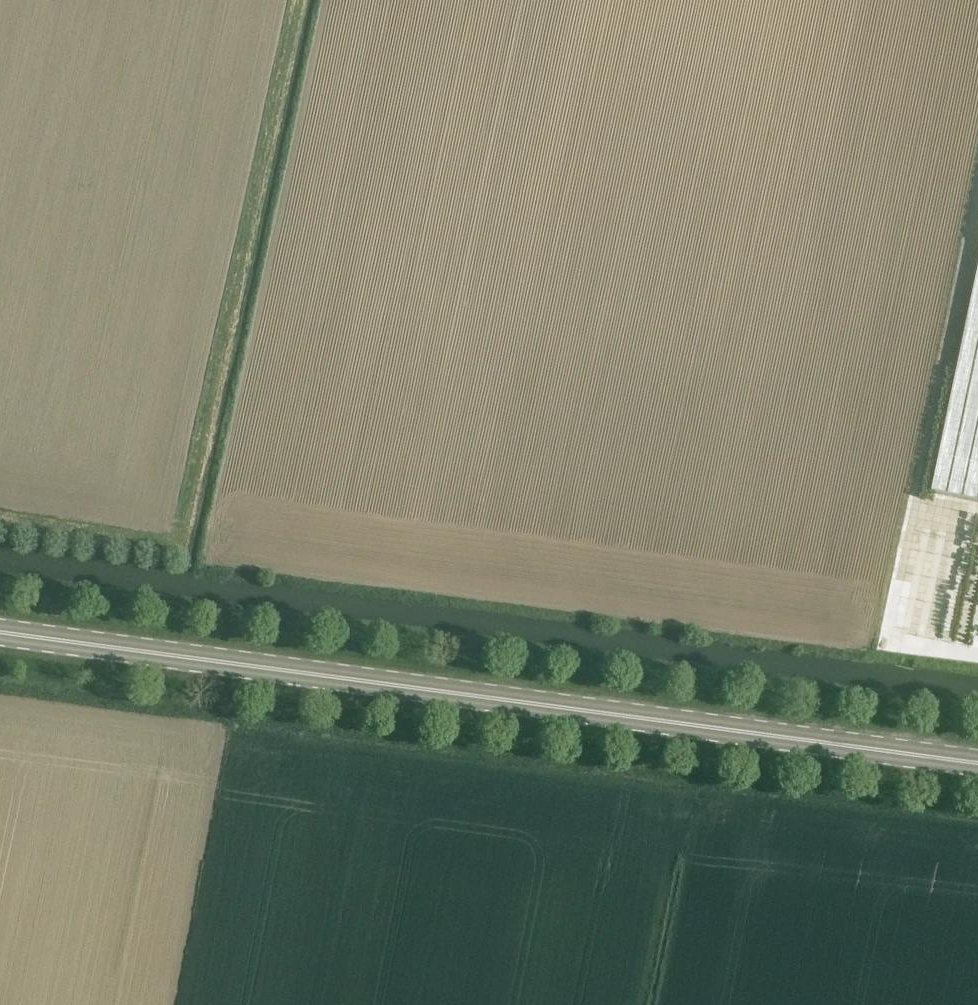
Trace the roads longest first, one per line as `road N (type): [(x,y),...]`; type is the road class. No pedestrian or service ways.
road 1 (primary): [(977,764),(0,632)]

